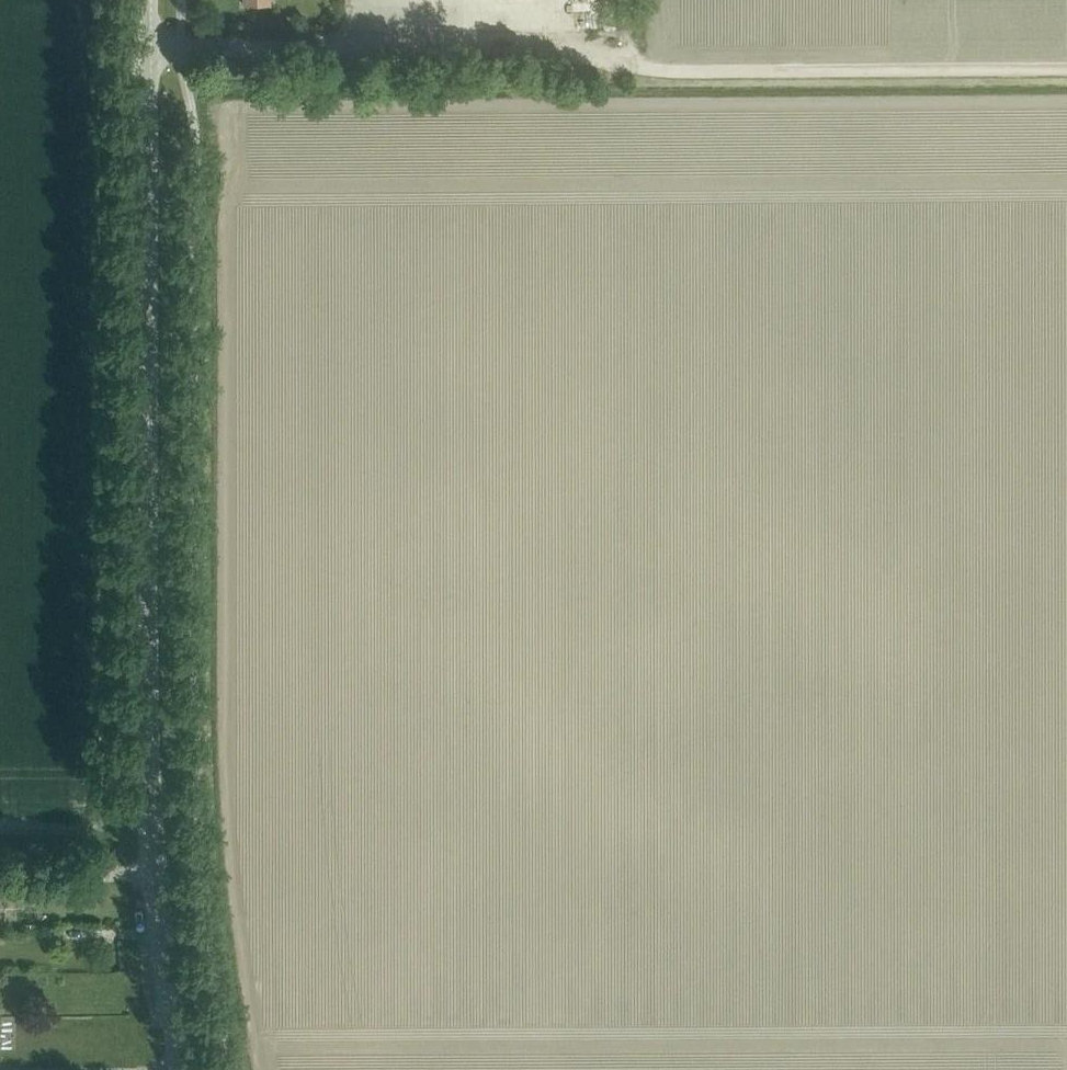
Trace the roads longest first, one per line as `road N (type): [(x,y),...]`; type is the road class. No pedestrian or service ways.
road 1 (unclassified): [(183,1069),(158,910),(147,756),(144,0)]

